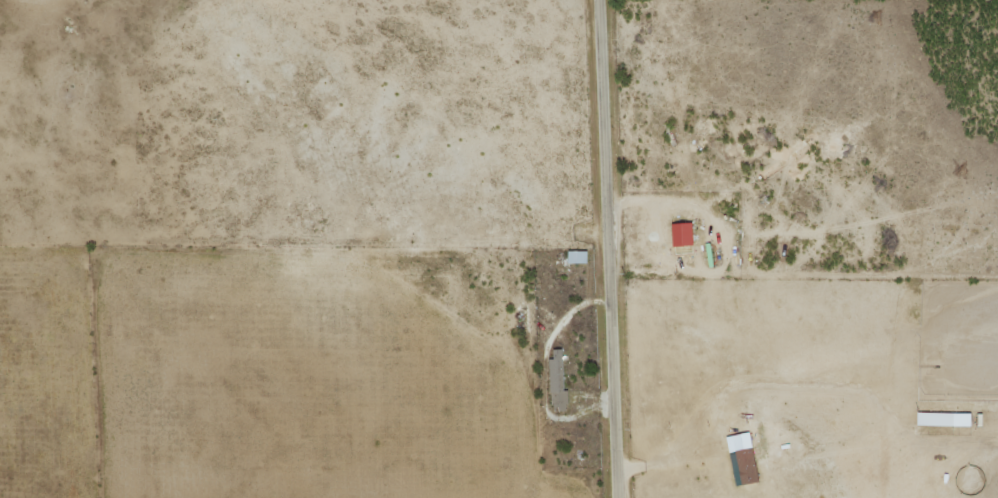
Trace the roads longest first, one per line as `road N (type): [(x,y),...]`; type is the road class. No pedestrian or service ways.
road 1 (residential): [(613,497),(594,0)]

